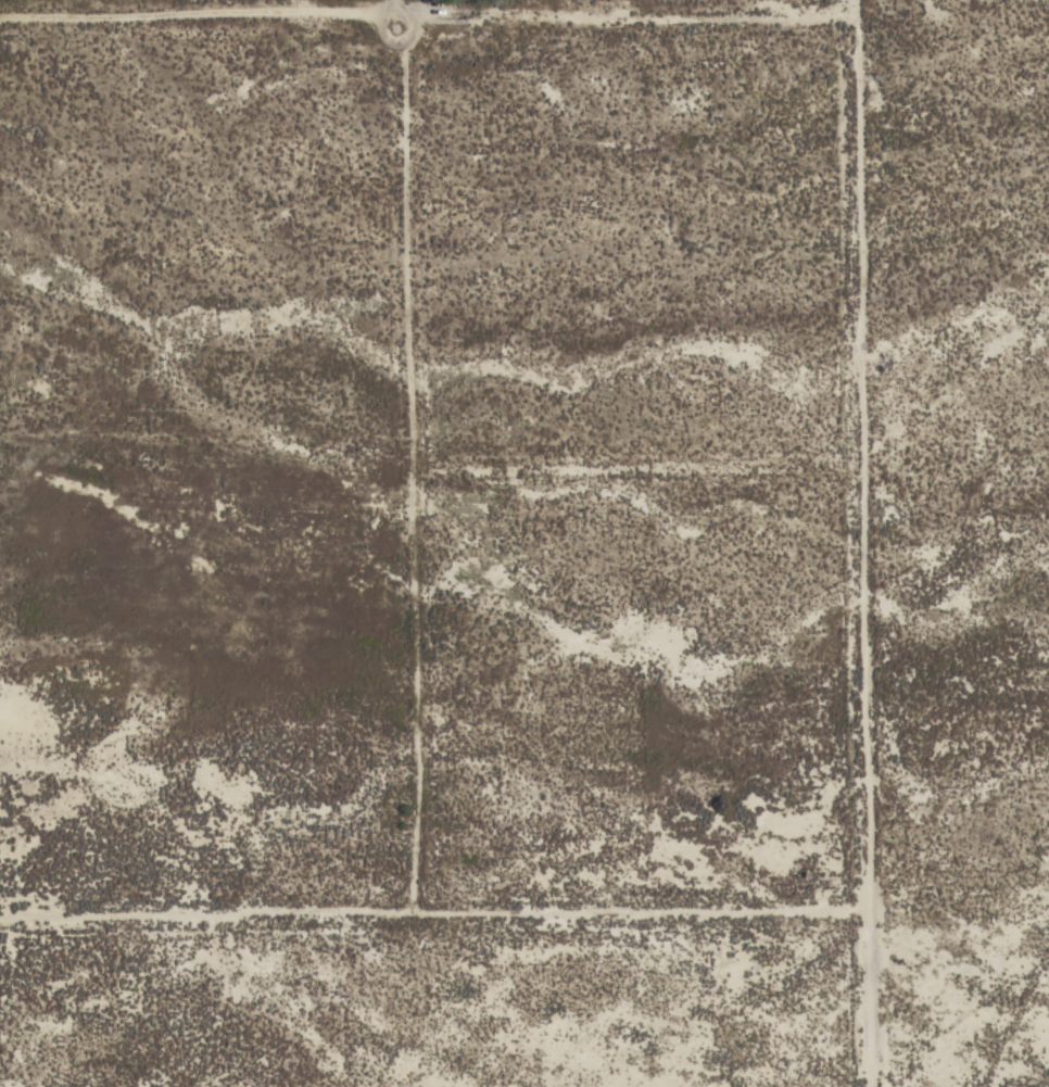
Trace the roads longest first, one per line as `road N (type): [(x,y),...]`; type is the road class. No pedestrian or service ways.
road 1 (track): [(868,1086),(856,0)]
road 2 (track): [(397,15),(414,915),(389,1086)]
road 3 (residential): [(0,919),(867,910)]
road 4 (residential): [(0,19),(856,17)]

